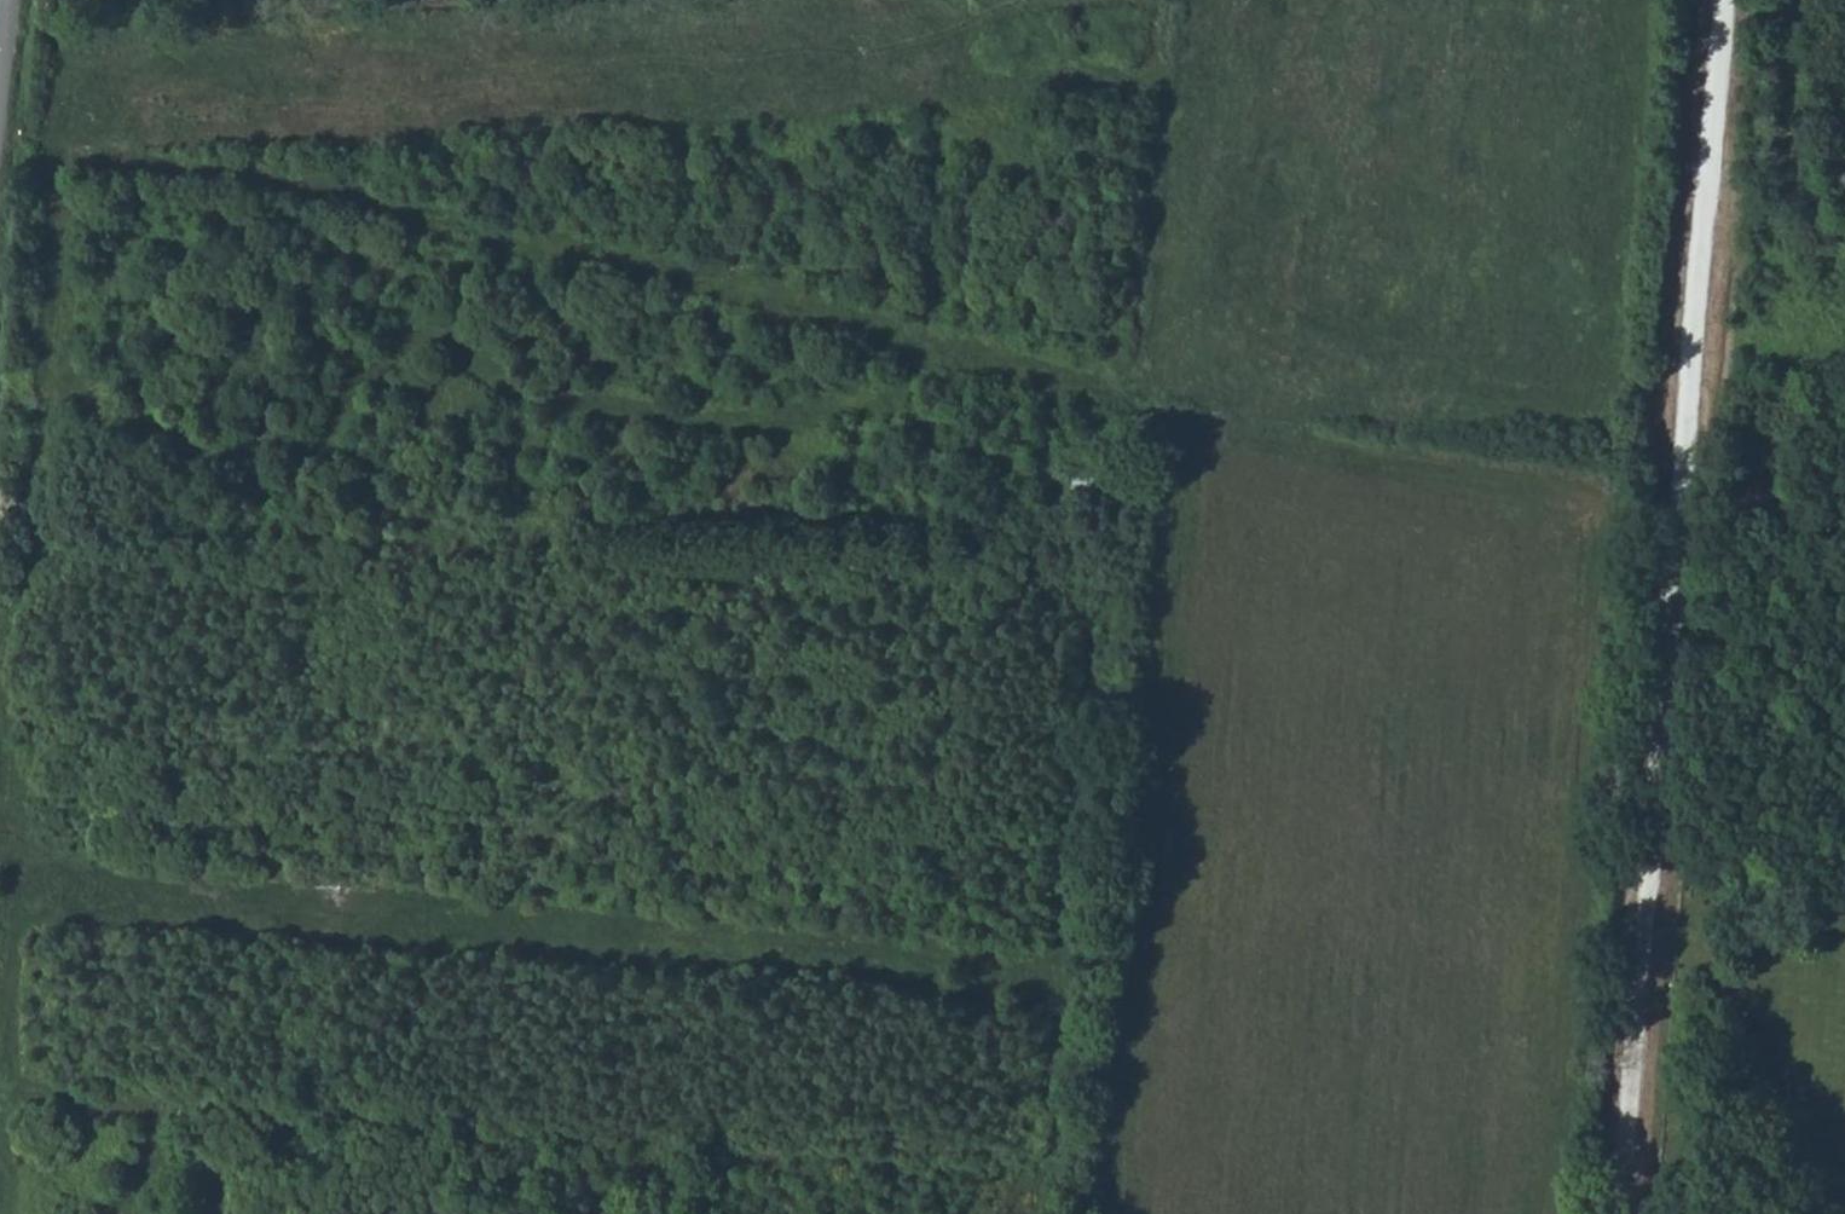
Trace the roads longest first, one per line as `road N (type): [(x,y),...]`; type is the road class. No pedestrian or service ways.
road 1 (track): [(1630,1213),(1727,0)]

